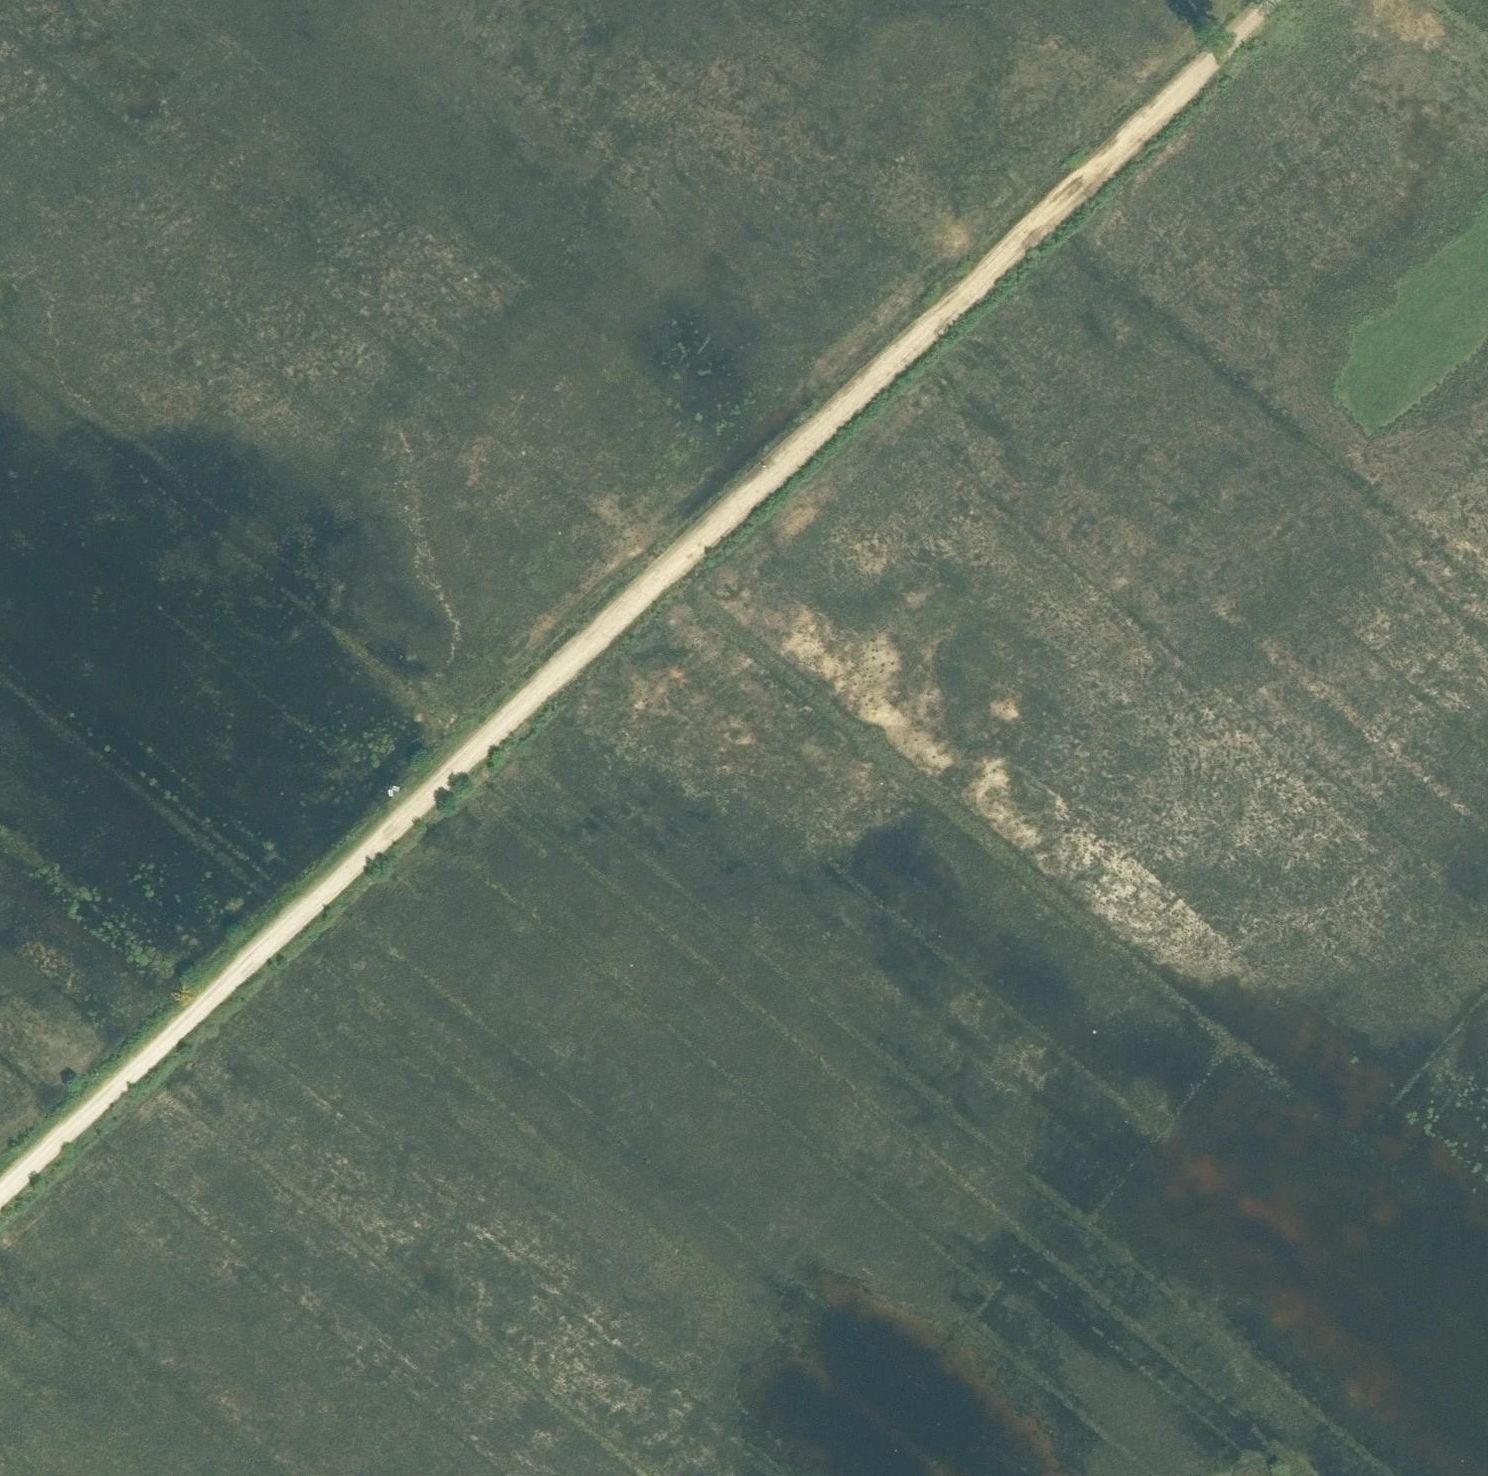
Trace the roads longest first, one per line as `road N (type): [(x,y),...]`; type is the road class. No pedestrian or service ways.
road 1 (track): [(0,1193),(1273,0)]

